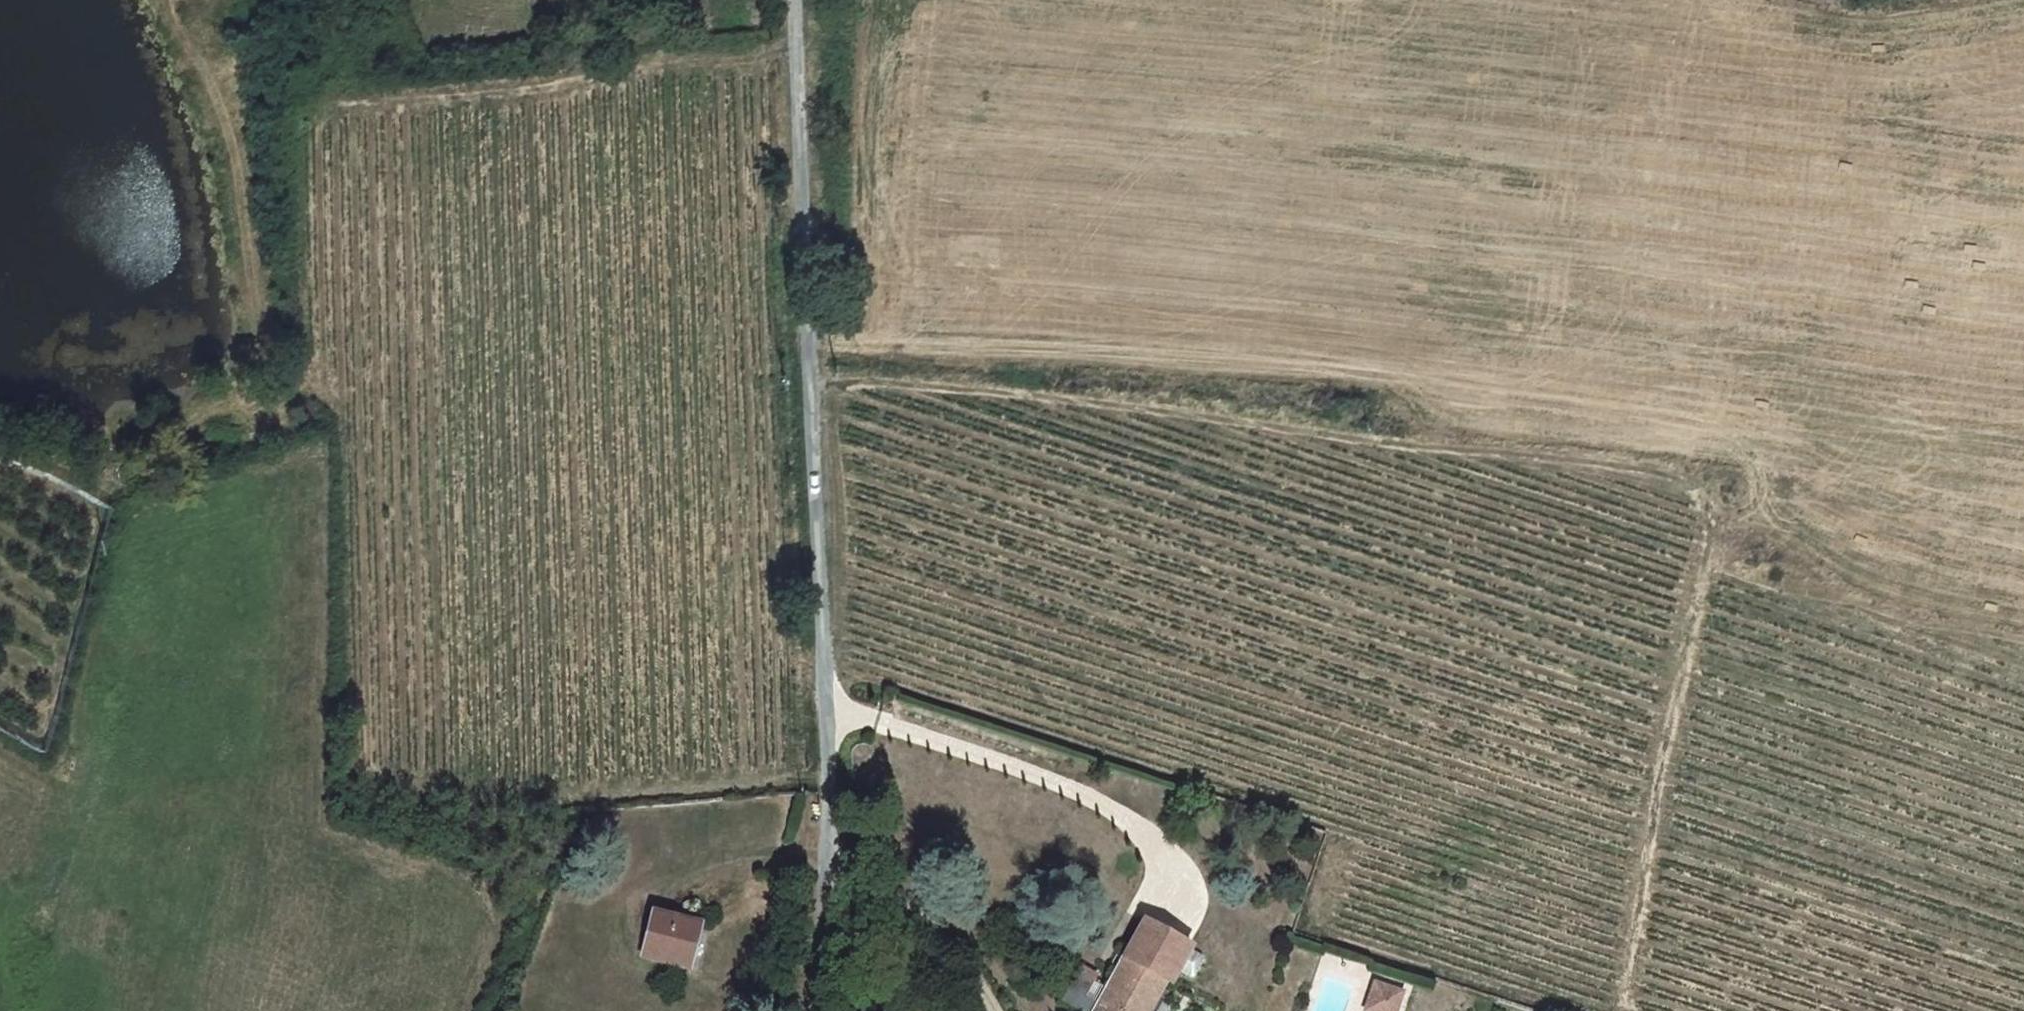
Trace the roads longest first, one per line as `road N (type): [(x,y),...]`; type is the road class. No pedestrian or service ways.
road 1 (residential): [(791,0),(825,836),(815,1010)]

